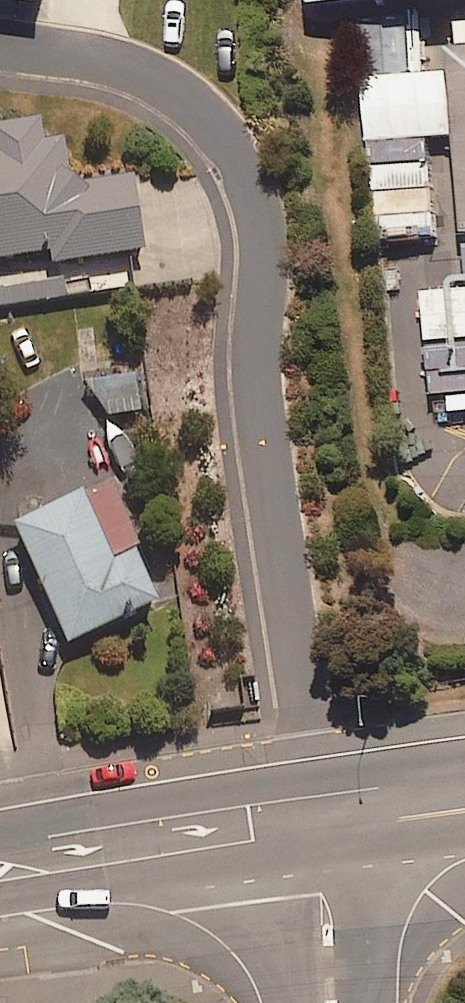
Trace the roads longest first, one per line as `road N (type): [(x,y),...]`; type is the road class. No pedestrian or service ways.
road 1 (residential): [(320,832),(262,406),(268,238),(249,173),(191,100),(149,74),(87,55),(0,44)]
road 2 (secondary): [(0,879),(320,832)]
road 3 (residential): [(320,832),(331,1002)]
road 4 (secondary): [(320,832),(464,813)]

